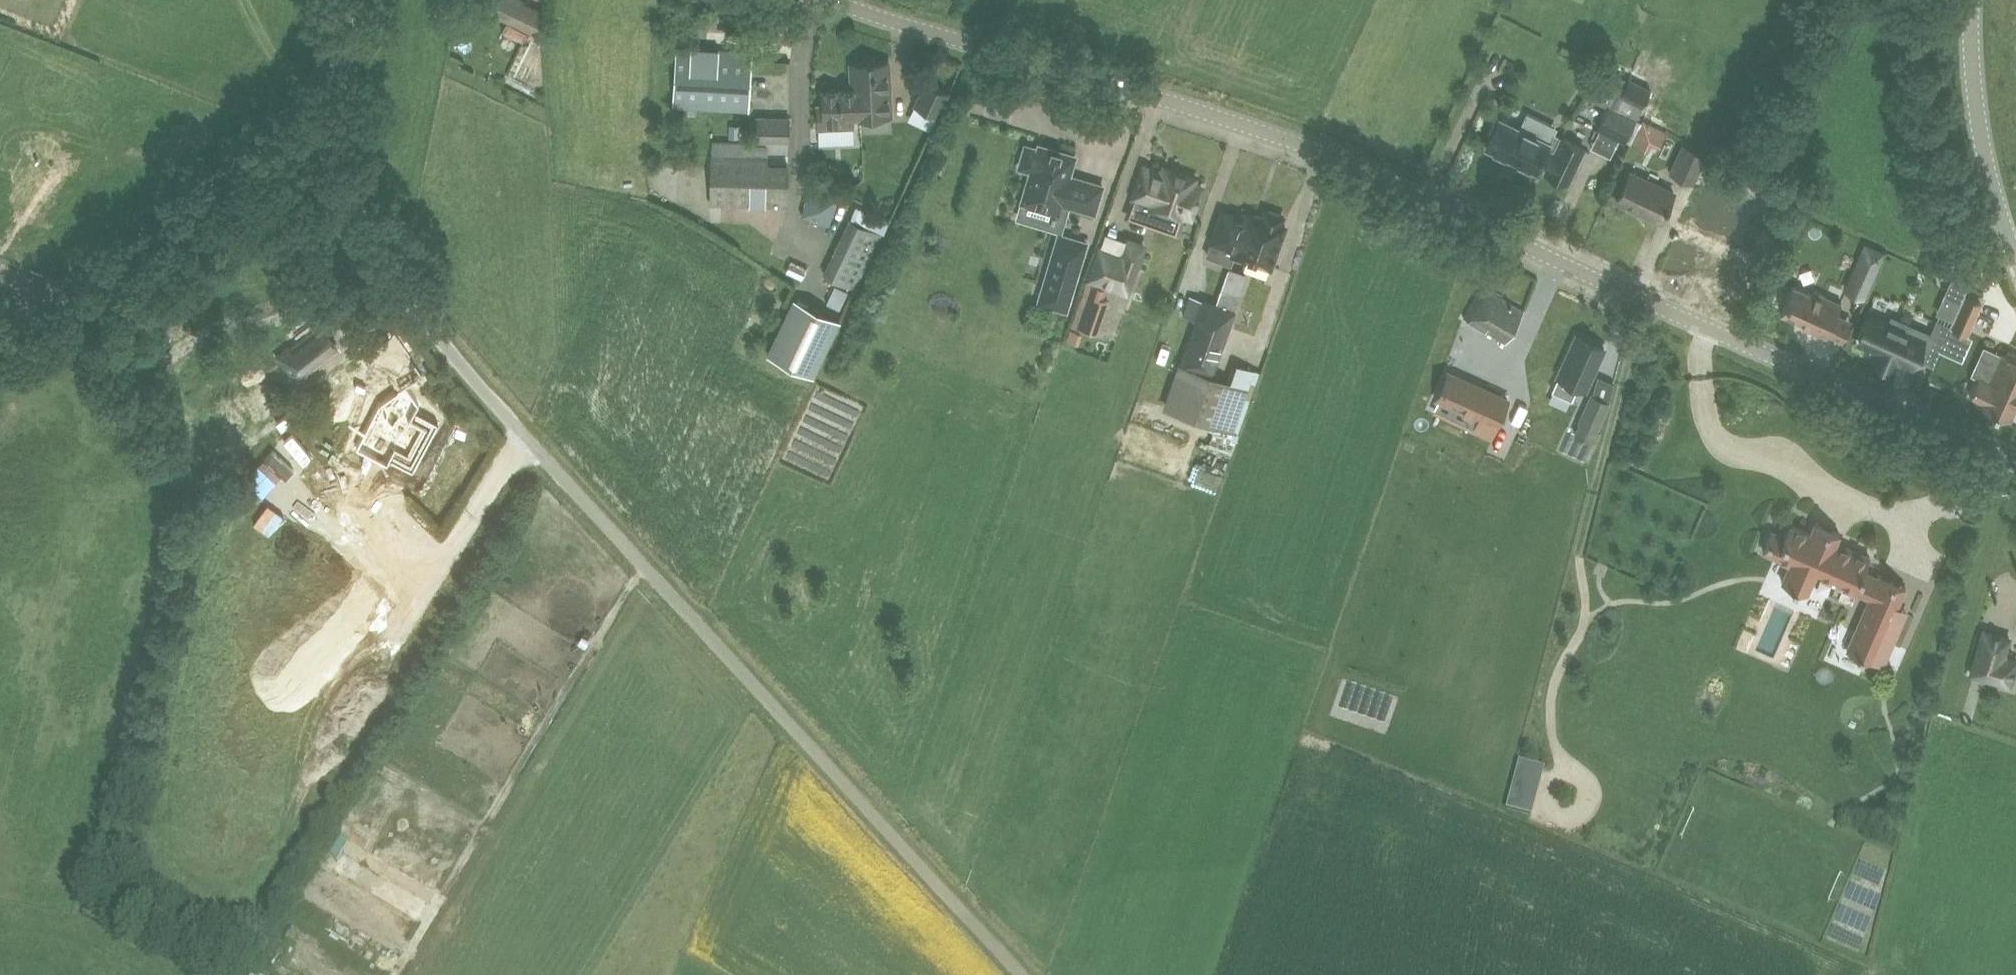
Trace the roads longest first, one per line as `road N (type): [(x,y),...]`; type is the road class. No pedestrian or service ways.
road 1 (unclassified): [(2015,462),(1354,168),(1188,107),(834,0)]
road 2 (unclassified): [(994,974),(430,346),(307,130)]
road 3 (unclassified): [(0,340),(307,130)]
road 4 (secondary): [(2015,257),(1976,112),(1971,0)]
road 5 (unclassified): [(307,130),(331,102),(348,0)]

